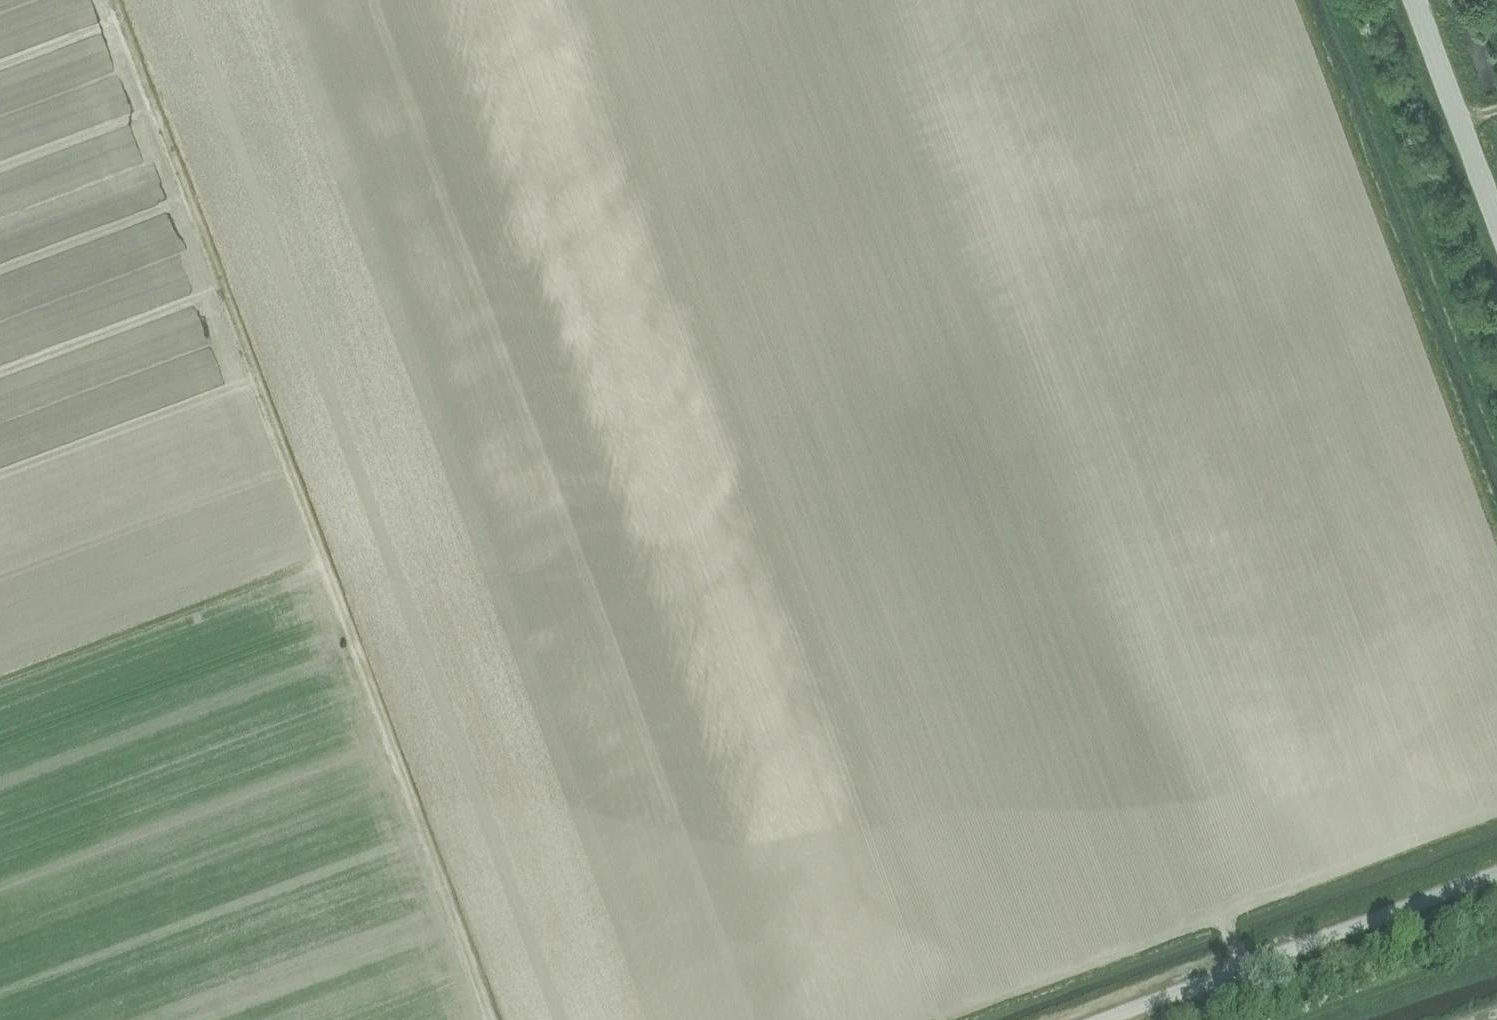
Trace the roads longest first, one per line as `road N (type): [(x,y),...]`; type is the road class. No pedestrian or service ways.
road 1 (unclassified): [(1114,1019),(1496,873)]
road 2 (unclassified): [(1496,226),(1413,0)]

